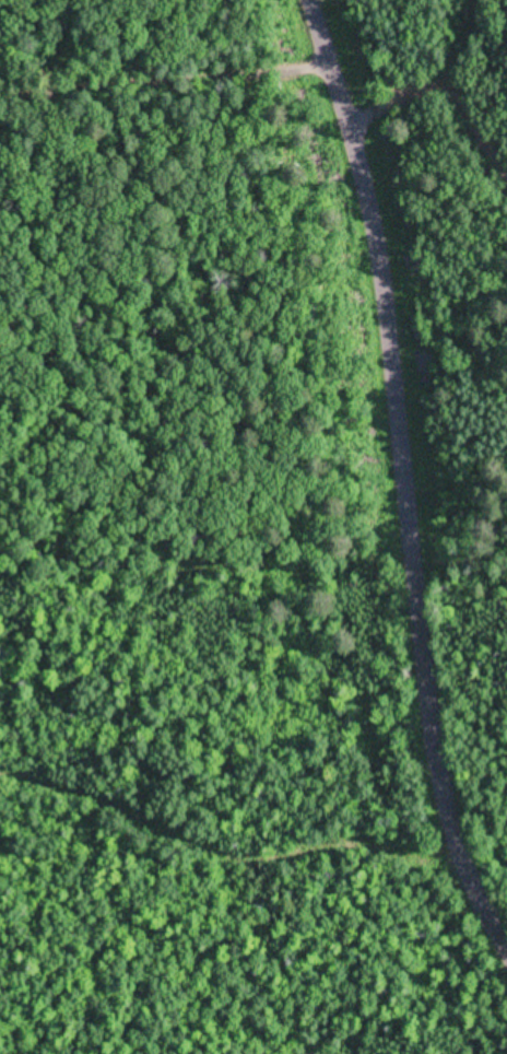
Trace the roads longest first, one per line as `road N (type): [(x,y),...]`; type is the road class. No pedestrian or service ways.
road 1 (tertiary): [(305,0),(378,233),(421,675)]
road 2 (track): [(460,859),(357,839),(248,858),(99,794),(0,769)]
road 3 (residential): [(0,119),(325,62)]
road 4 (tertiary): [(421,675),(460,859),(506,956)]

